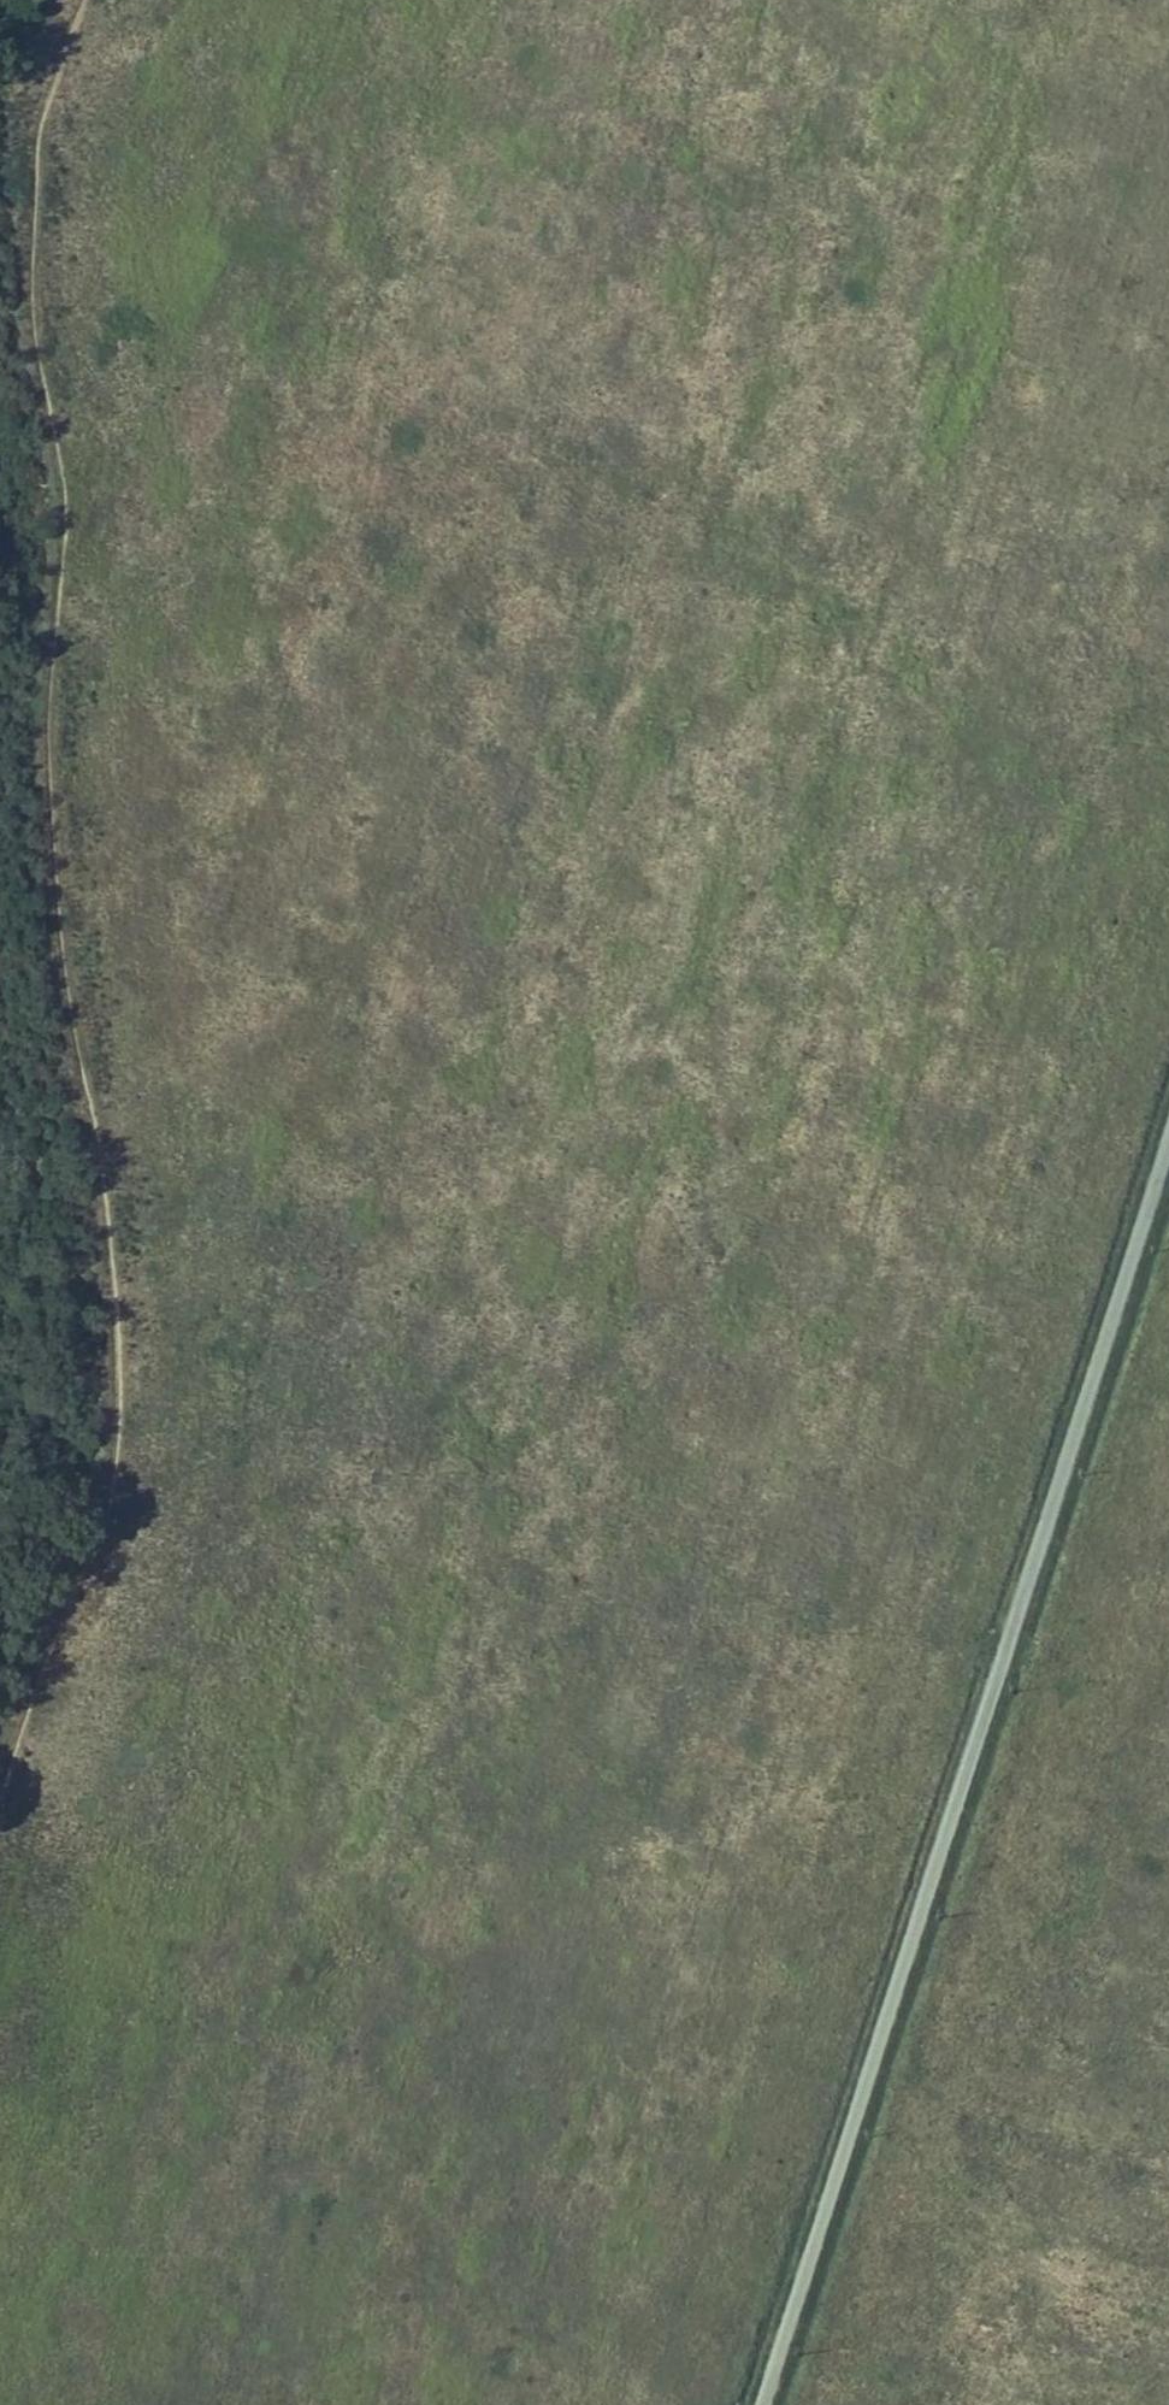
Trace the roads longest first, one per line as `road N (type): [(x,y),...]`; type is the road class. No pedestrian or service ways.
road 1 (track): [(0,1759),(115,1454),(118,1283),(77,1046),(47,708),(63,524),(33,302),(36,144),(85,0)]
road 2 (unclassified): [(759,2404),(1168,1143)]

